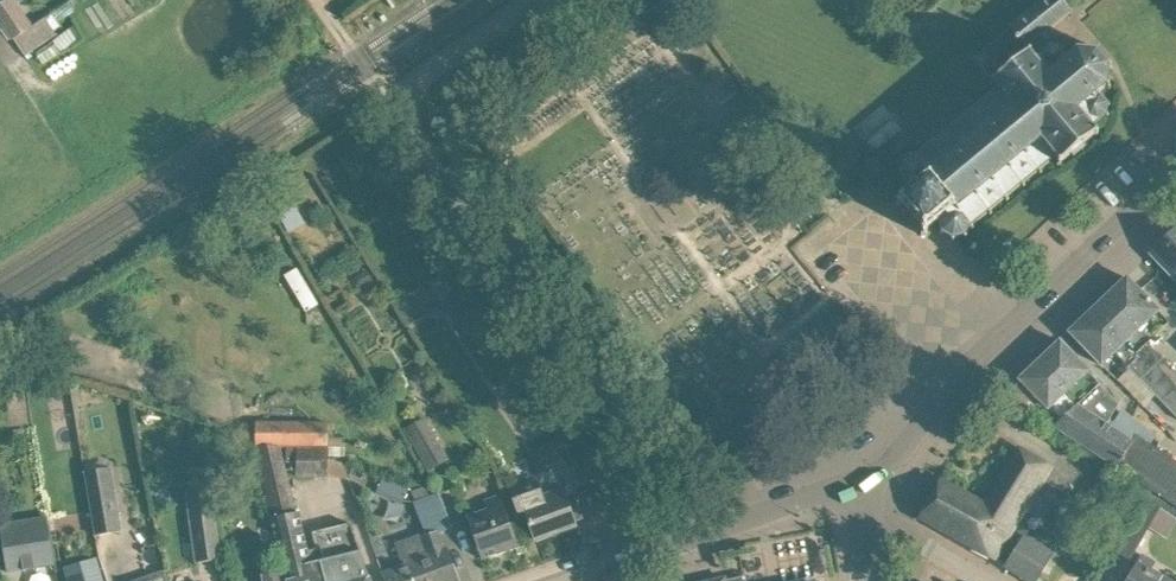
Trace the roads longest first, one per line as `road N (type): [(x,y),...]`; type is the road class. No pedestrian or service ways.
road 1 (residential): [(706,533),(387,96)]
road 2 (tertiary): [(868,478),(886,470),(988,348),(1175,176)]
road 3 (residential): [(532,0),(387,96)]
road 4 (tertiary): [(706,533),(868,478)]
road 5 (tertiary): [(569,580),(706,533)]
road 6 (residential): [(982,580),(870,518)]

